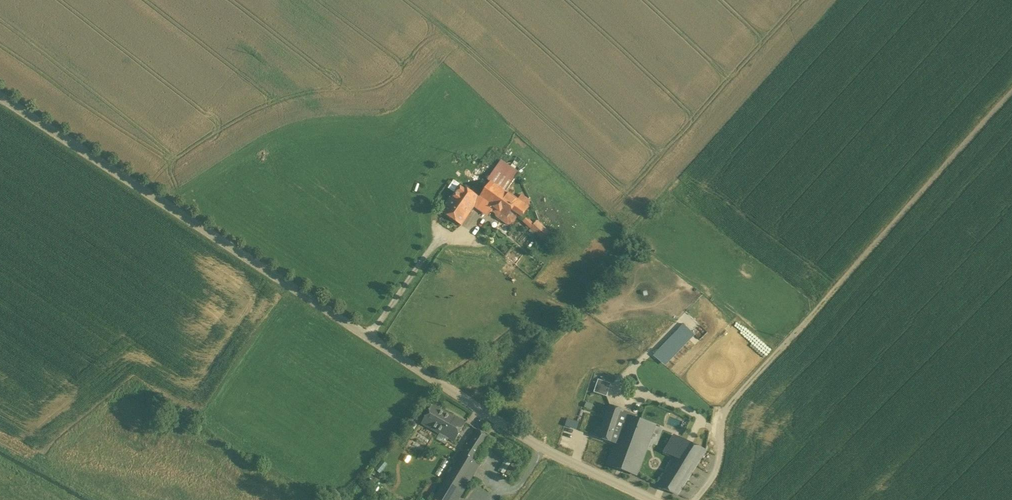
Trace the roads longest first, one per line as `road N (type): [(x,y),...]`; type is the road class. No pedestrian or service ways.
road 1 (unclassified): [(0,97),(518,435),(652,499)]
road 2 (track): [(717,430),(729,405),(1011,93)]

